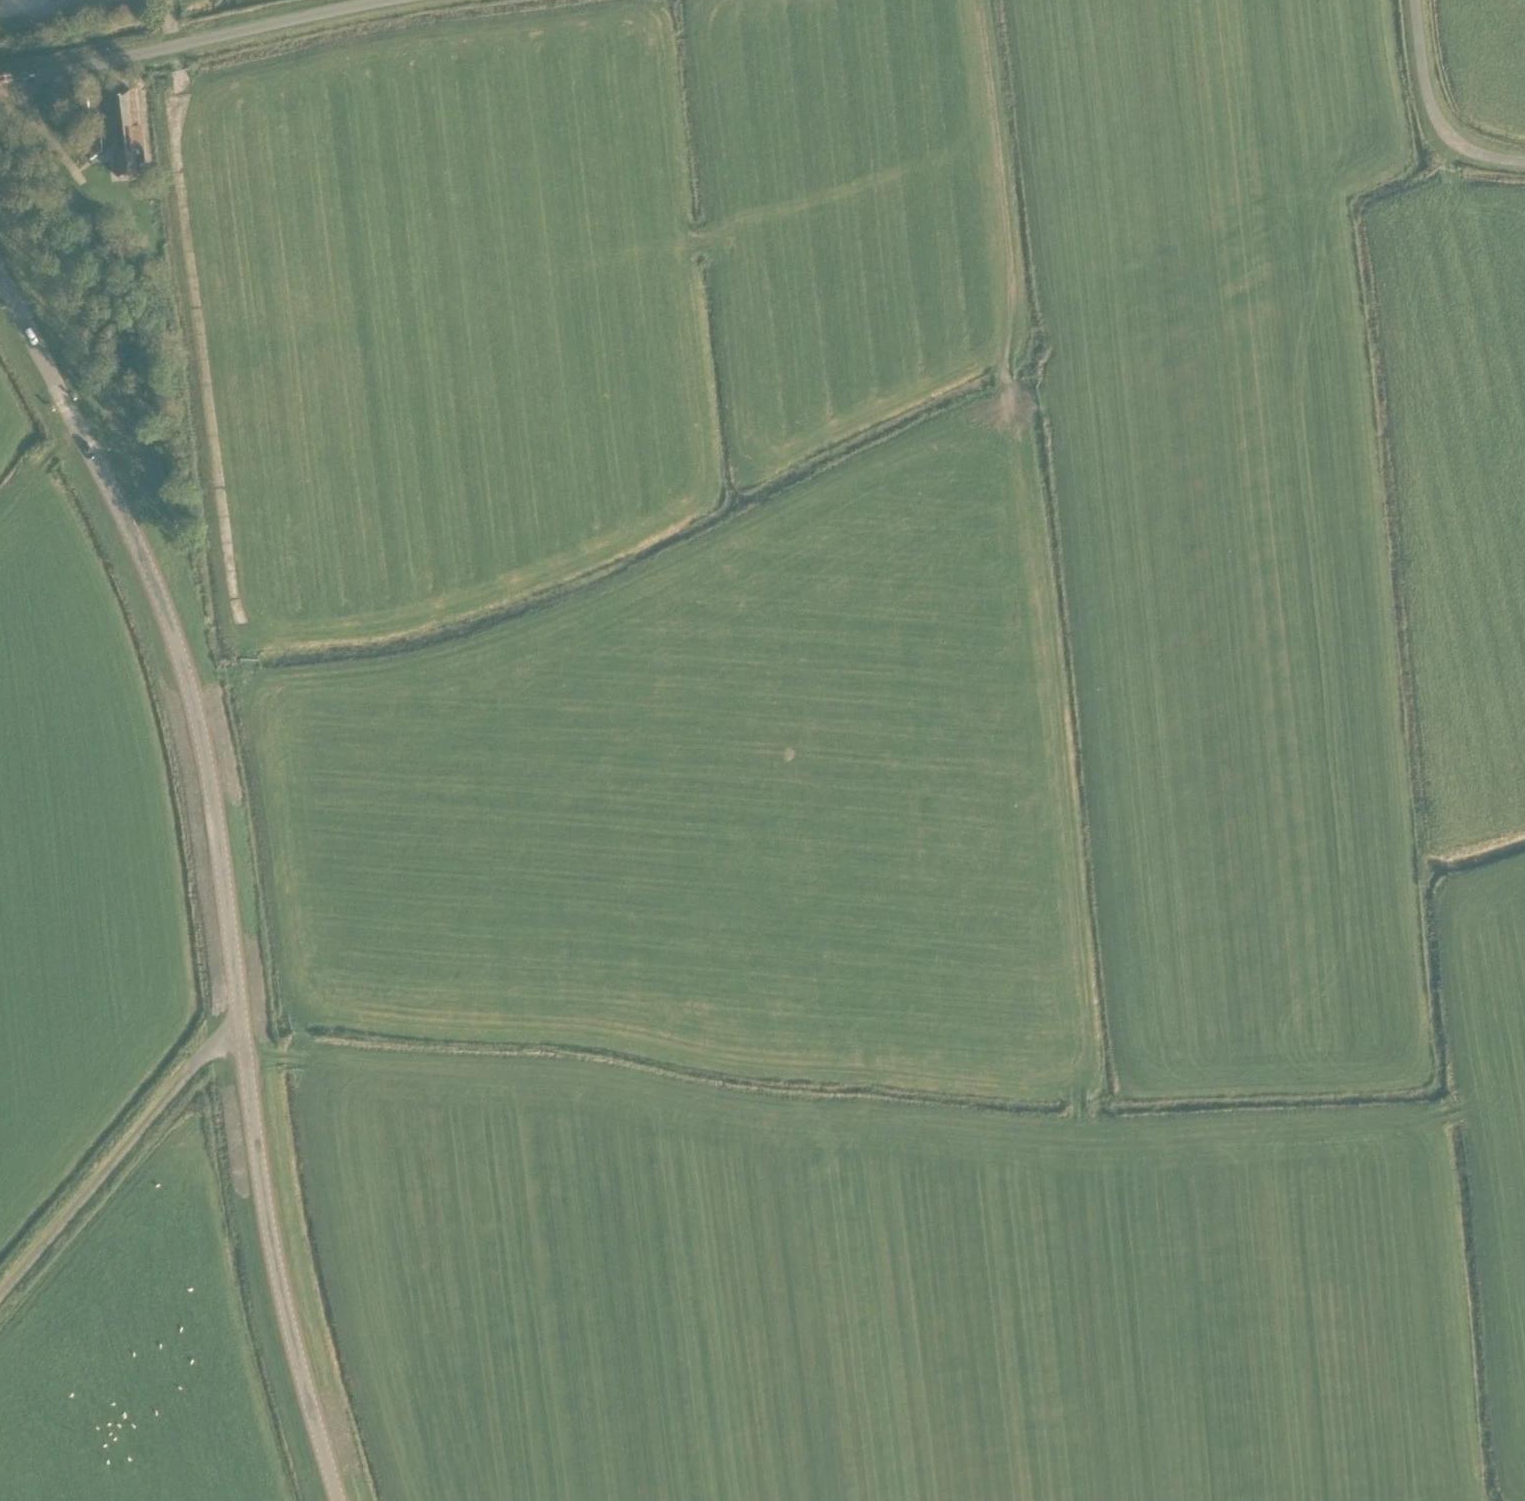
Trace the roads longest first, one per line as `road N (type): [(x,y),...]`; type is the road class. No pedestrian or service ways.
road 1 (tertiary): [(241,1025),(216,812),(190,688),(141,549),(0,280)]
road 2 (track): [(190,688),(251,680),(178,162),(178,48)]
road 3 (tertiary): [(339,1500),(275,1263),(241,1025)]
road 4 (unclassified): [(0,85),(392,0)]
road 5 (residential): [(0,1297),(190,1074),(241,1025)]
road 6 (unclassified): [(1524,162),(1480,155),(1442,127),(1425,75),(1417,0)]

